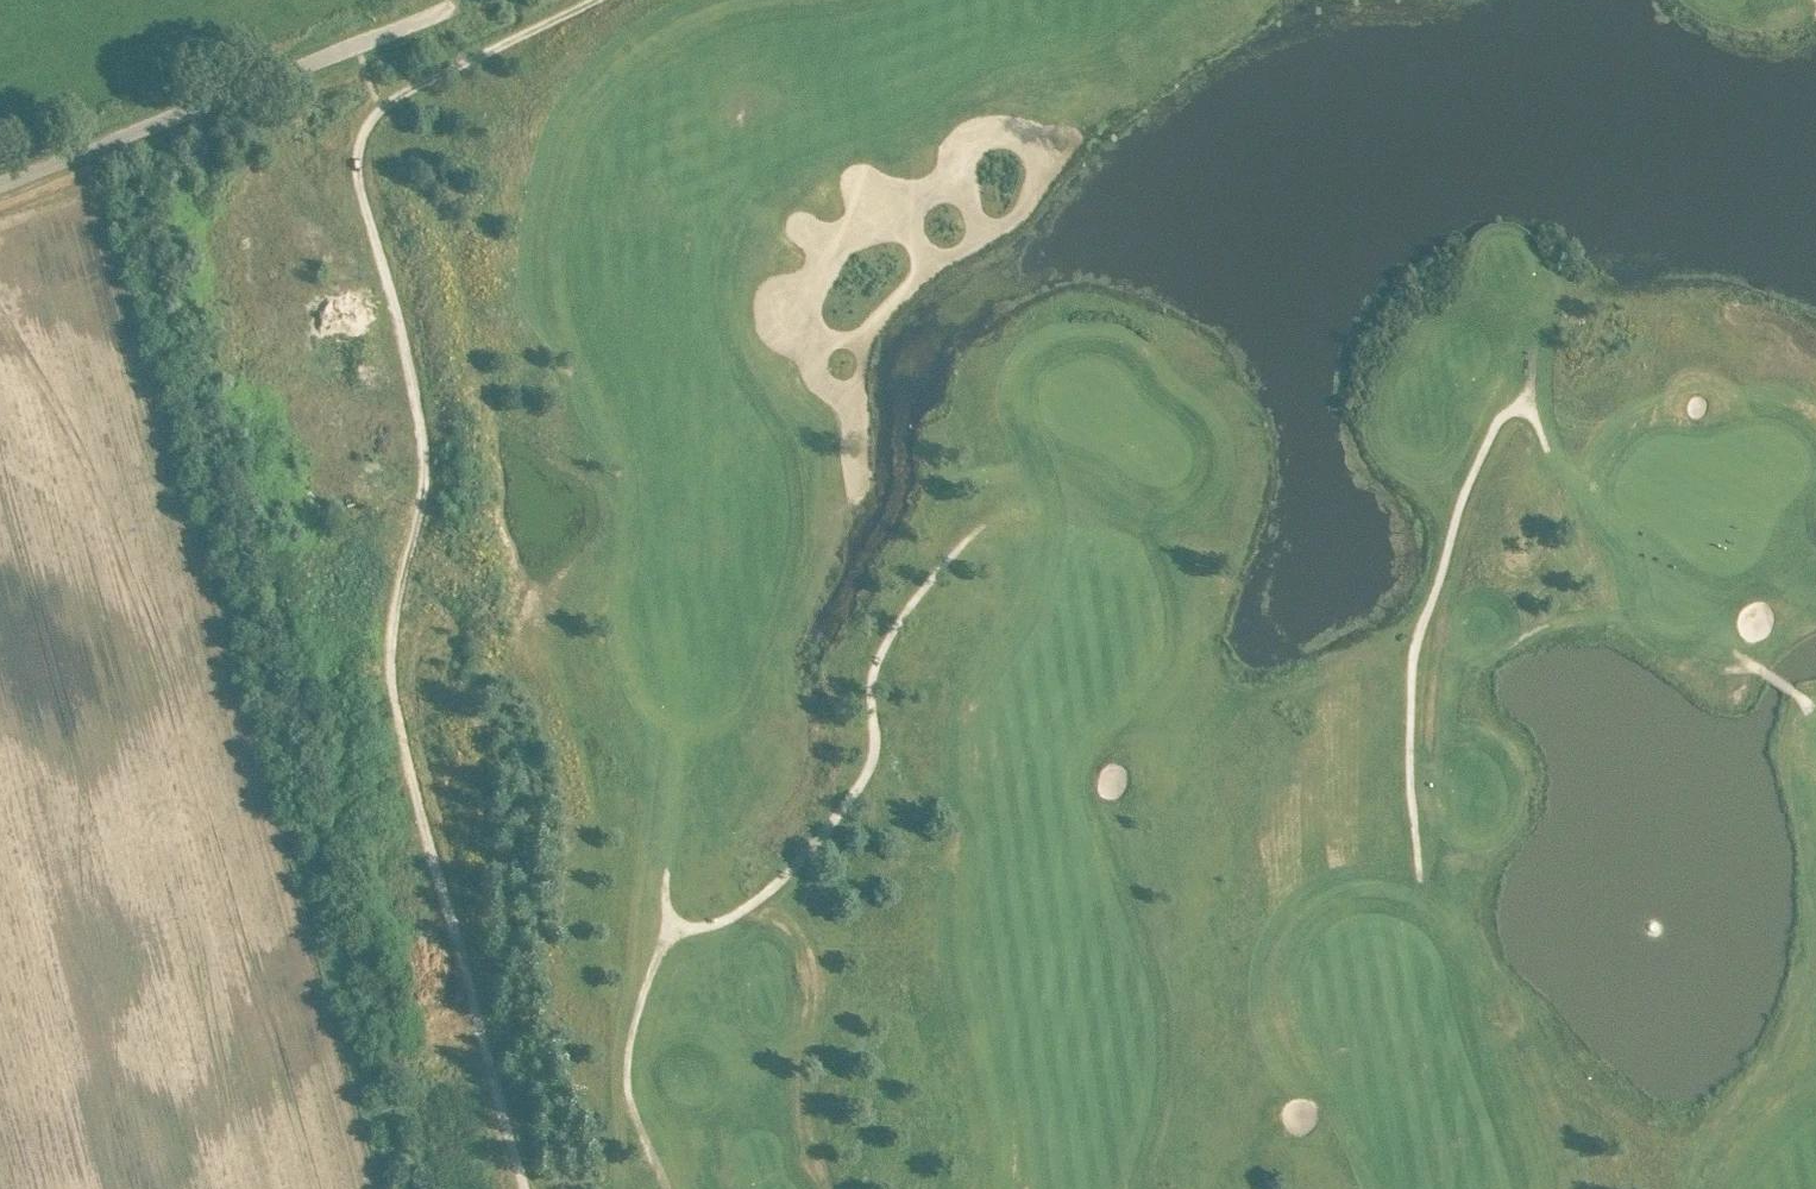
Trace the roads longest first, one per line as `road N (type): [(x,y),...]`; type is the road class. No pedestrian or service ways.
road 1 (unclassified): [(0,184),(448,11)]
road 2 (track): [(593,0),(381,109)]

